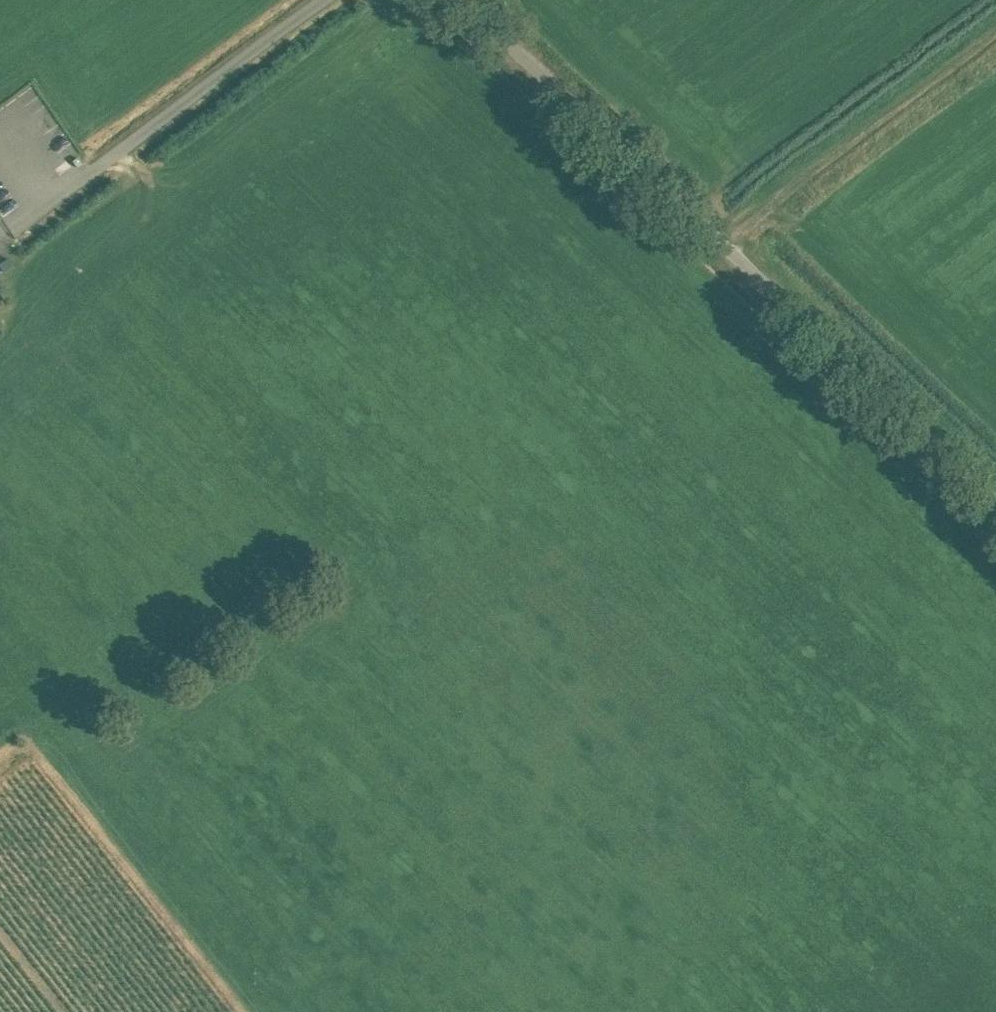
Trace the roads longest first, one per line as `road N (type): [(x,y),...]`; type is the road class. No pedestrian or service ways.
road 1 (unclassified): [(995,500),(462,0)]
road 2 (track): [(995,35),(776,202),(715,236)]
road 3 (track): [(682,206),(959,0)]

